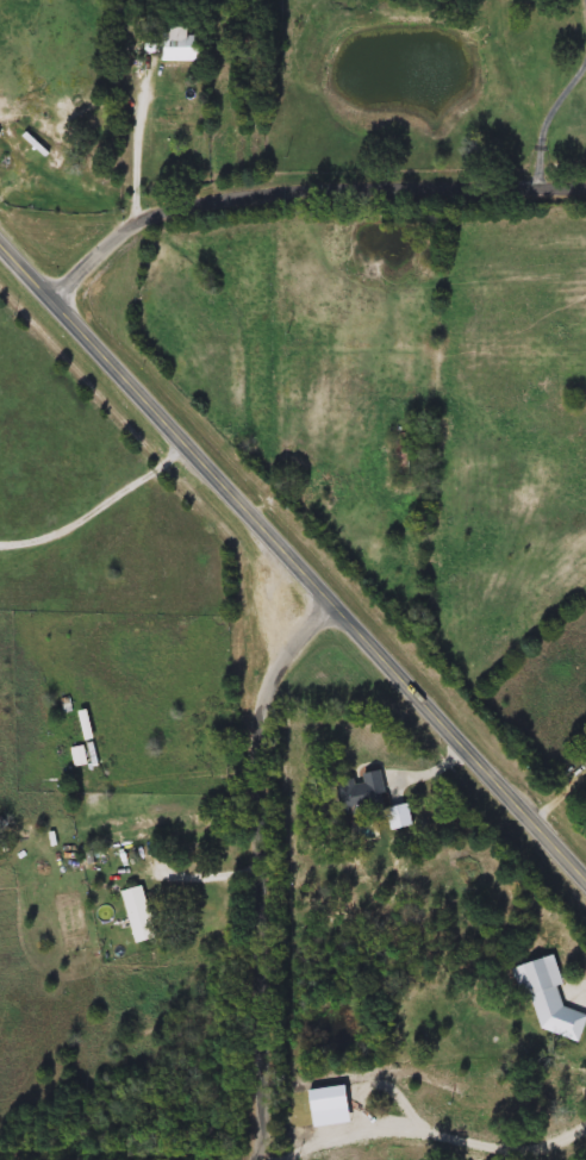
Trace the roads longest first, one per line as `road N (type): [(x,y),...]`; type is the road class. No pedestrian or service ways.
road 1 (tertiary): [(585,878),(0,231)]
road 2 (residential): [(329,598),(273,675),(260,722),(260,1134),(231,1154),(194,1159)]
road 3 (residential): [(585,186),(274,188),(206,199),(118,233),(54,293)]

